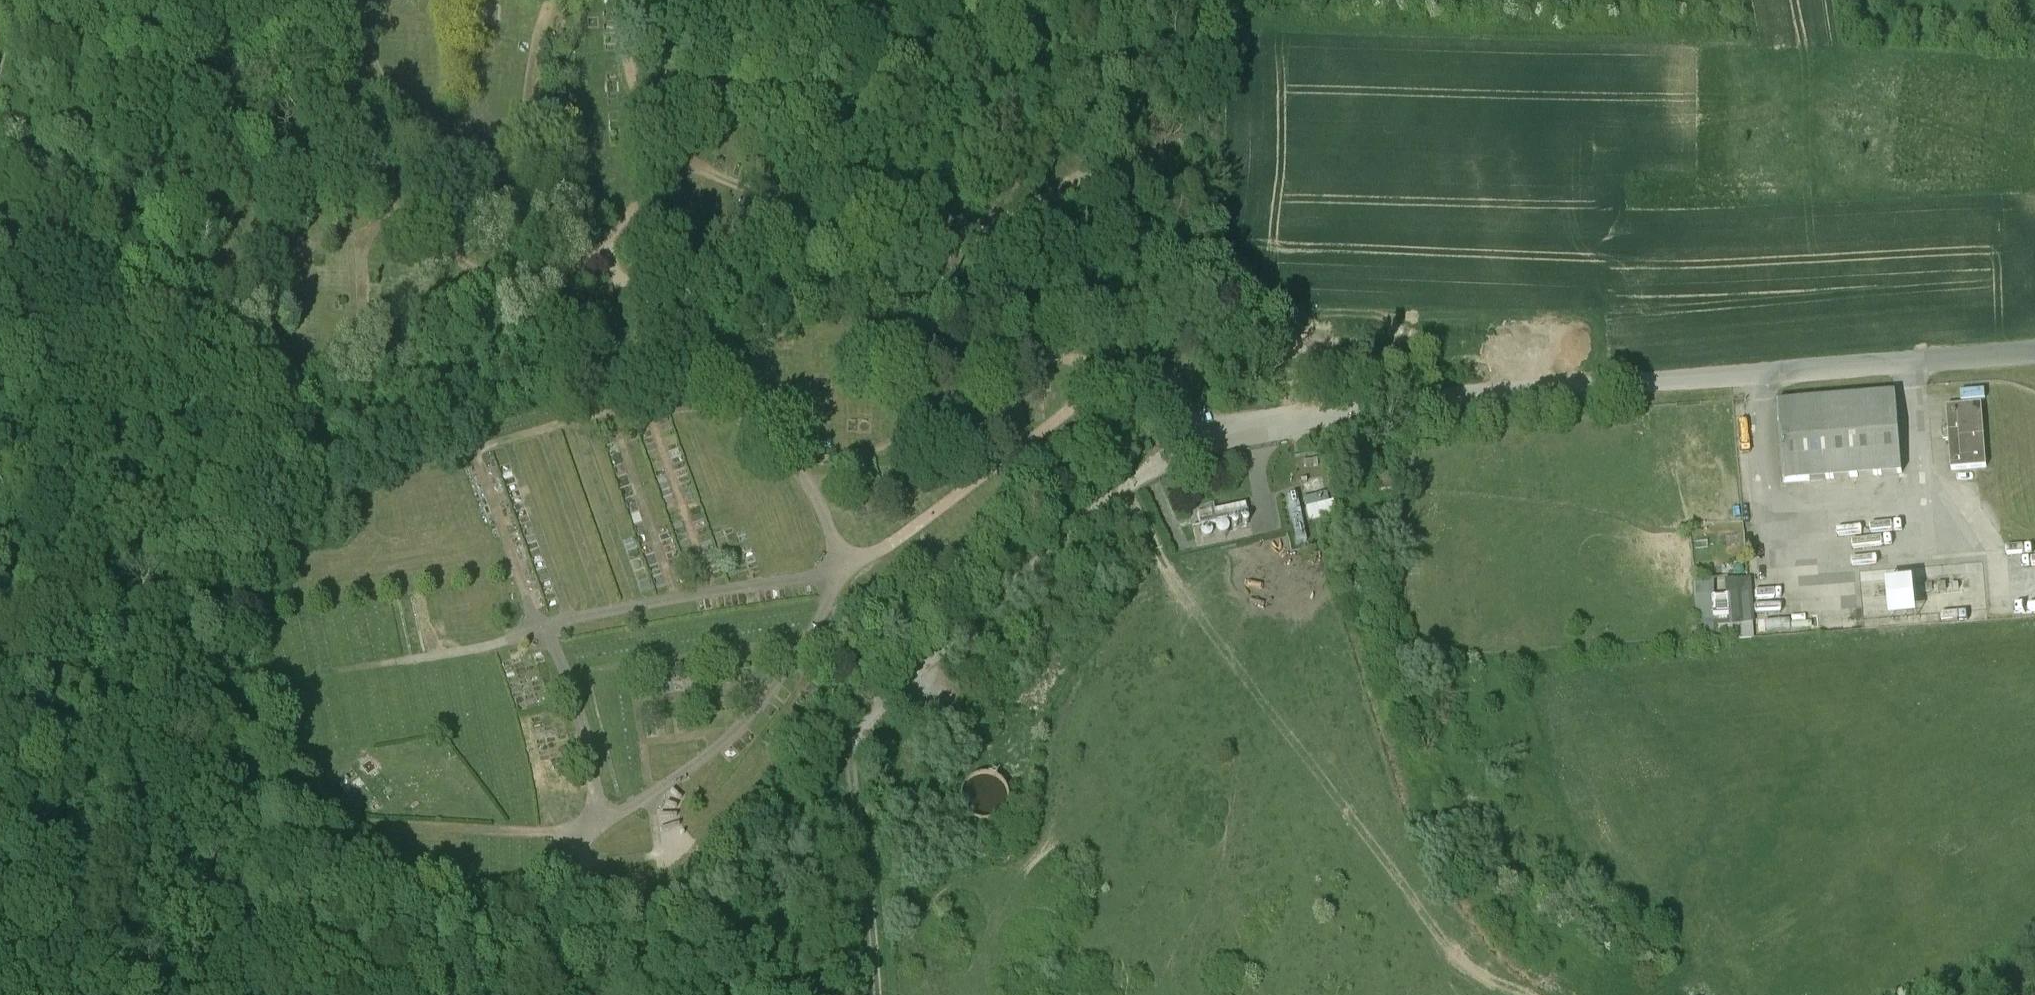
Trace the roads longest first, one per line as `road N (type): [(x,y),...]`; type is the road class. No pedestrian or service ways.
road 1 (unclassified): [(2034,355),(1399,407),(1194,445),(1155,465)]
road 2 (track): [(869,994),(853,740),(875,699),(1155,465)]

